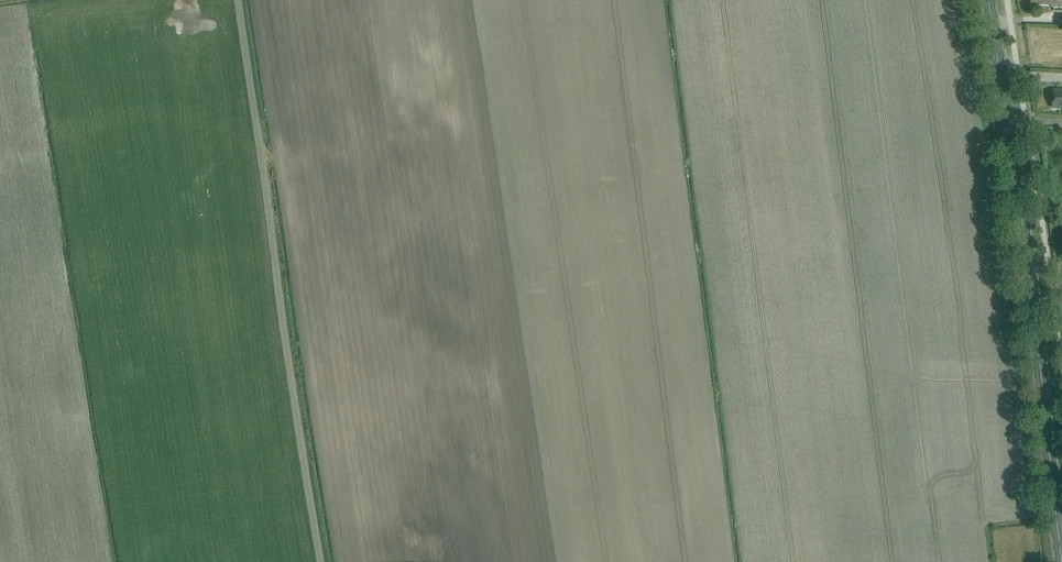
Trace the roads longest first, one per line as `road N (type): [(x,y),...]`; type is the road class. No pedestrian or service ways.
road 1 (secondary): [(1061,561),(988,0)]

